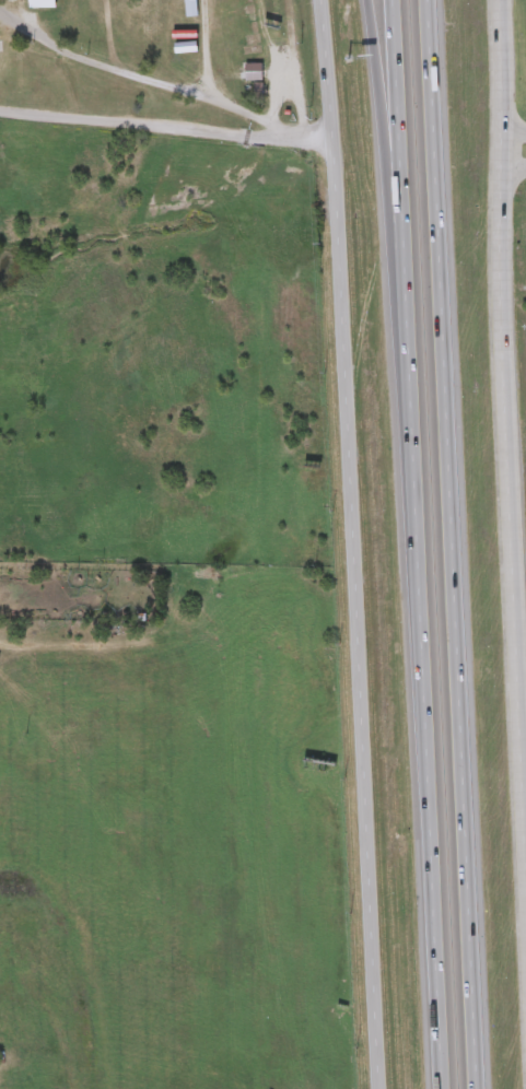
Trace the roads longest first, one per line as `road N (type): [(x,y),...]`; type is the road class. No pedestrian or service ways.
road 1 (secondary): [(322,0),(381,1088)]
road 2 (motorway): [(477,1088),(427,0)]
road 3 (motorway): [(392,0),(441,1088)]
road 4 (secondary): [(525,761),(499,0)]
road 5 (motorway): [(368,0),(407,321)]

